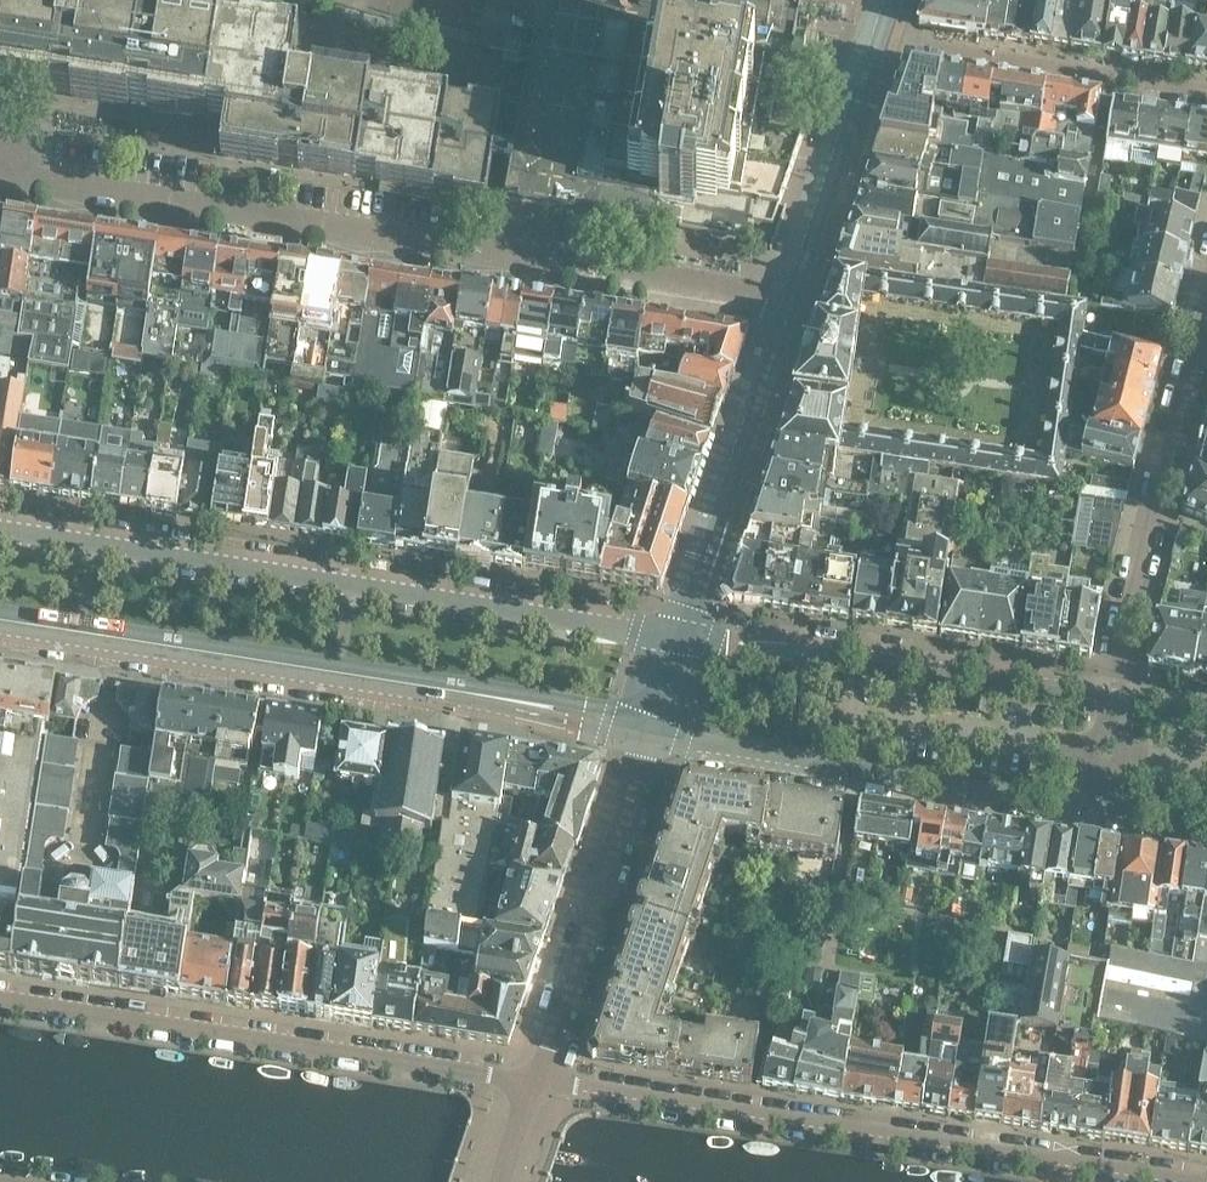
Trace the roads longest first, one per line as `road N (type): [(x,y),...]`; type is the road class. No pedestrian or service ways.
road 1 (residential): [(672,634),(0,530)]
road 2 (residential): [(1197,1181),(537,1080)]
road 3 (residential): [(0,622),(336,672),(649,740)]
road 4 (residential): [(649,740),(1206,827)]
road 5 (residential): [(538,269),(0,188)]
road 6 (residential): [(537,1080),(0,993)]
road 7 (residential): [(1112,696),(672,634)]
road 8 (residential): [(1112,696),(1206,272)]
road 9 (residential): [(537,1080),(649,740)]
road 10 (residential): [(672,634),(779,306)]
road 11 (residential): [(538,269),(779,306)]
road 12 (residential): [(1110,81),(927,49)]

